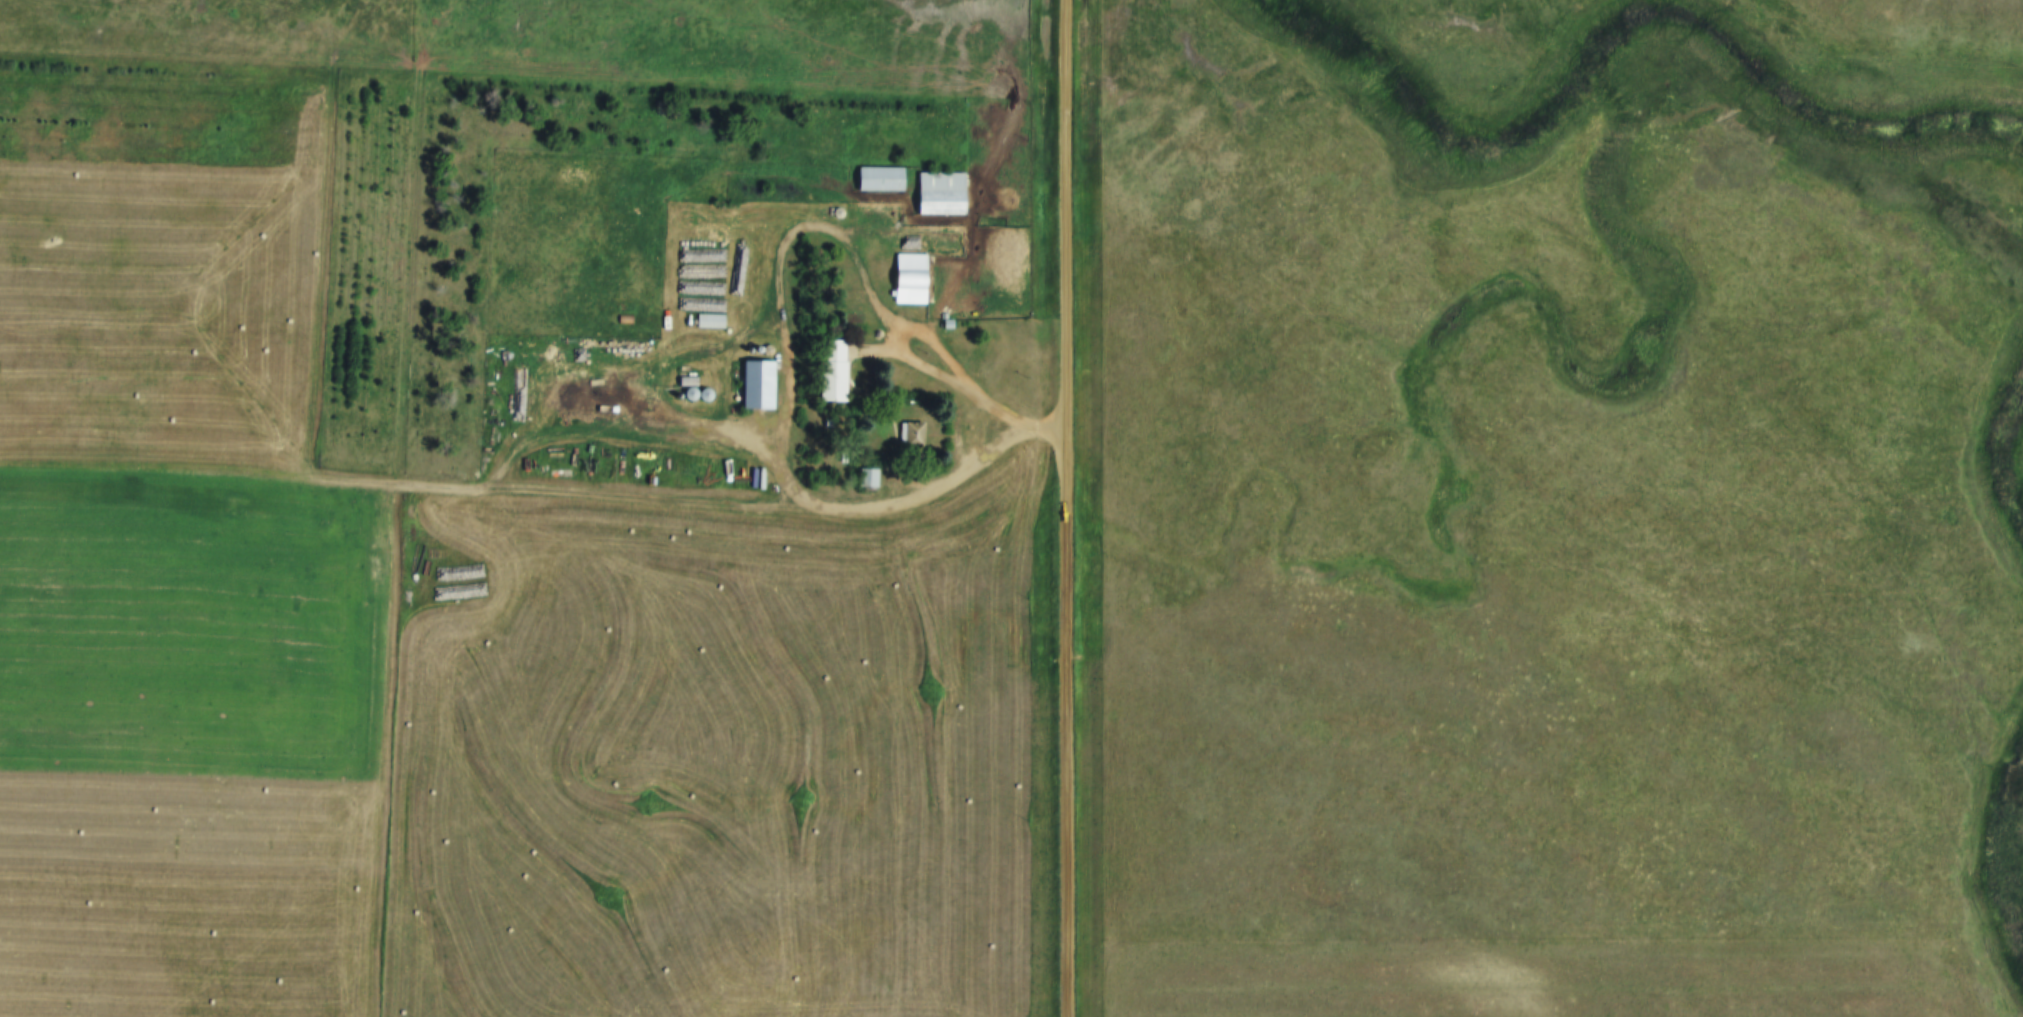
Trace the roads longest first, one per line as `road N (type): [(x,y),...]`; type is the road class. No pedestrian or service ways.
road 1 (residential): [(1070,0),(1071,1016)]
road 2 (track): [(0,464),(164,466),(802,510)]
road 3 (track): [(378,1016),(402,486)]

